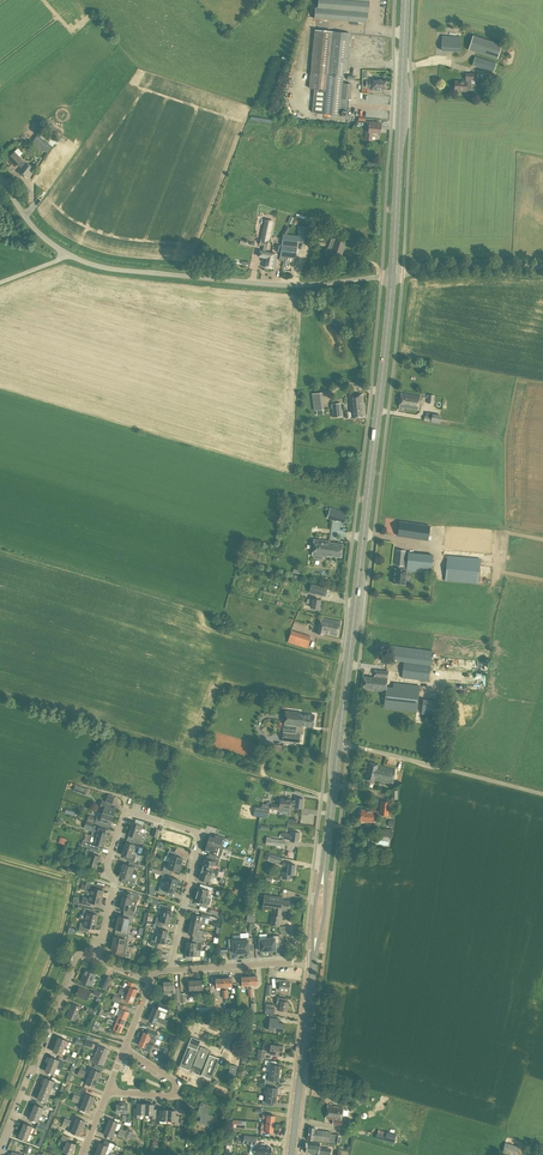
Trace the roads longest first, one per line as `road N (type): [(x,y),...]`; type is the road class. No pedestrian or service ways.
road 1 (primary): [(323,872),(393,275)]
road 2 (unclassified): [(393,275),(290,285),(99,266),(48,242),(0,178)]
road 3 (primary): [(393,275),(405,0)]
road 4 (residential): [(96,959),(75,959),(0,1150)]
road 5 (residential): [(171,971),(199,836),(124,815)]
road 6 (primary): [(292,1154),(314,962)]
road 7 (unclassified): [(393,275),(542,268)]
road 8 (residential): [(96,959),(112,891),(108,863),(124,815)]
road 9 (residential): [(171,971),(314,962)]
road 10 (residential): [(108,1091),(177,1092),(177,1082),(125,1047)]

